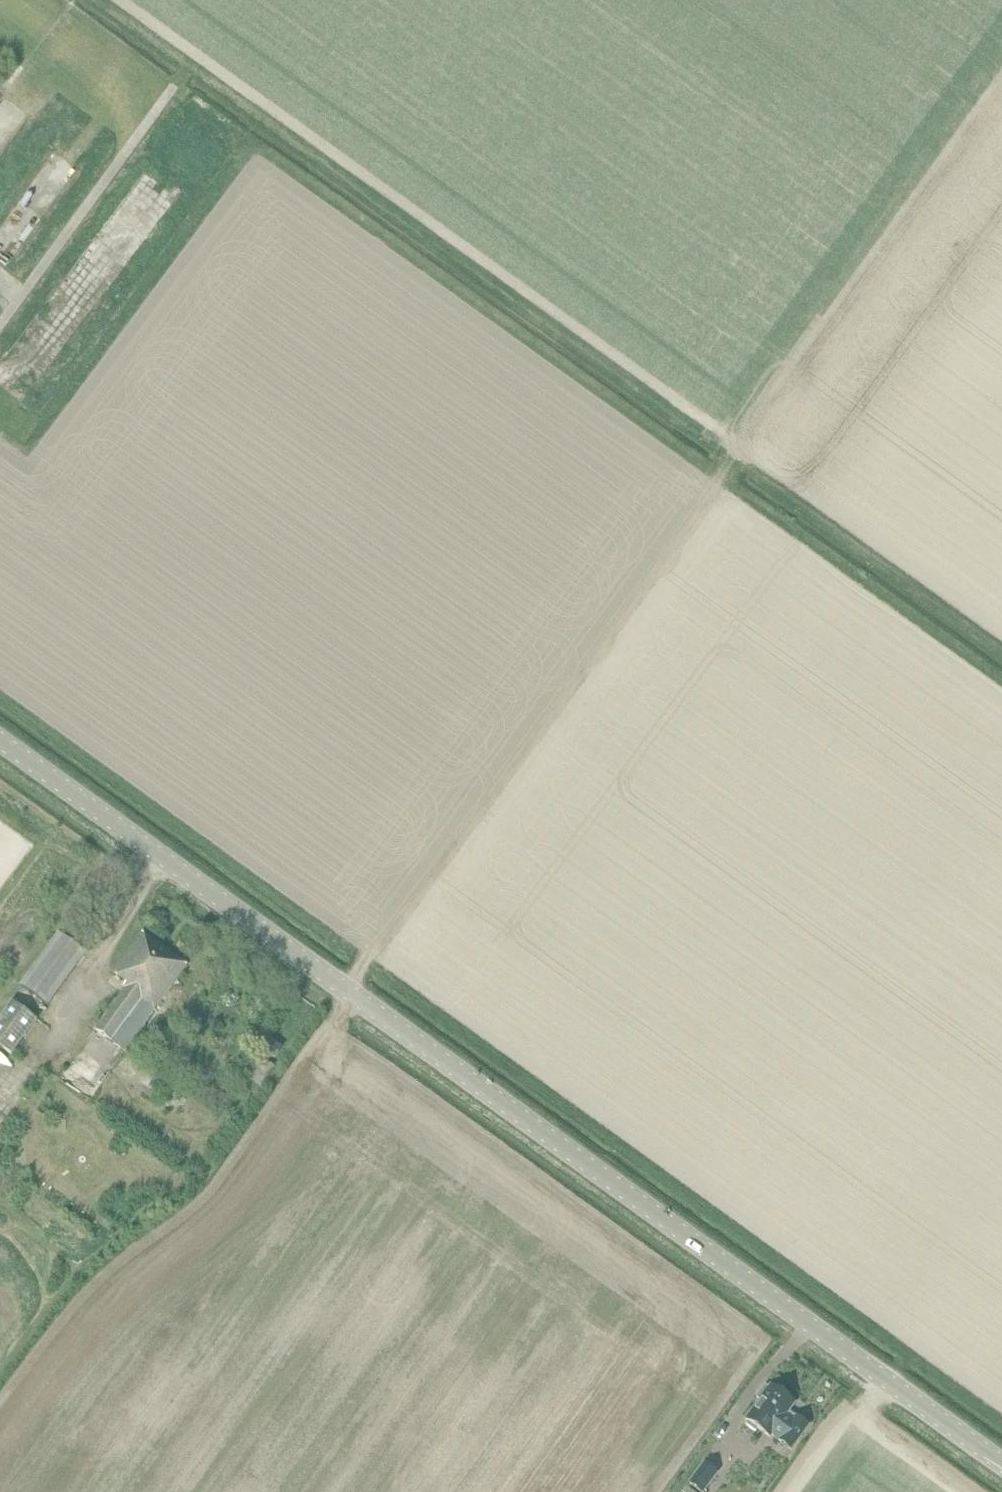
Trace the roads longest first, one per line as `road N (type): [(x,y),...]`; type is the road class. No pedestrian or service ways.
road 1 (tertiary): [(1001,1466),(0,742)]

